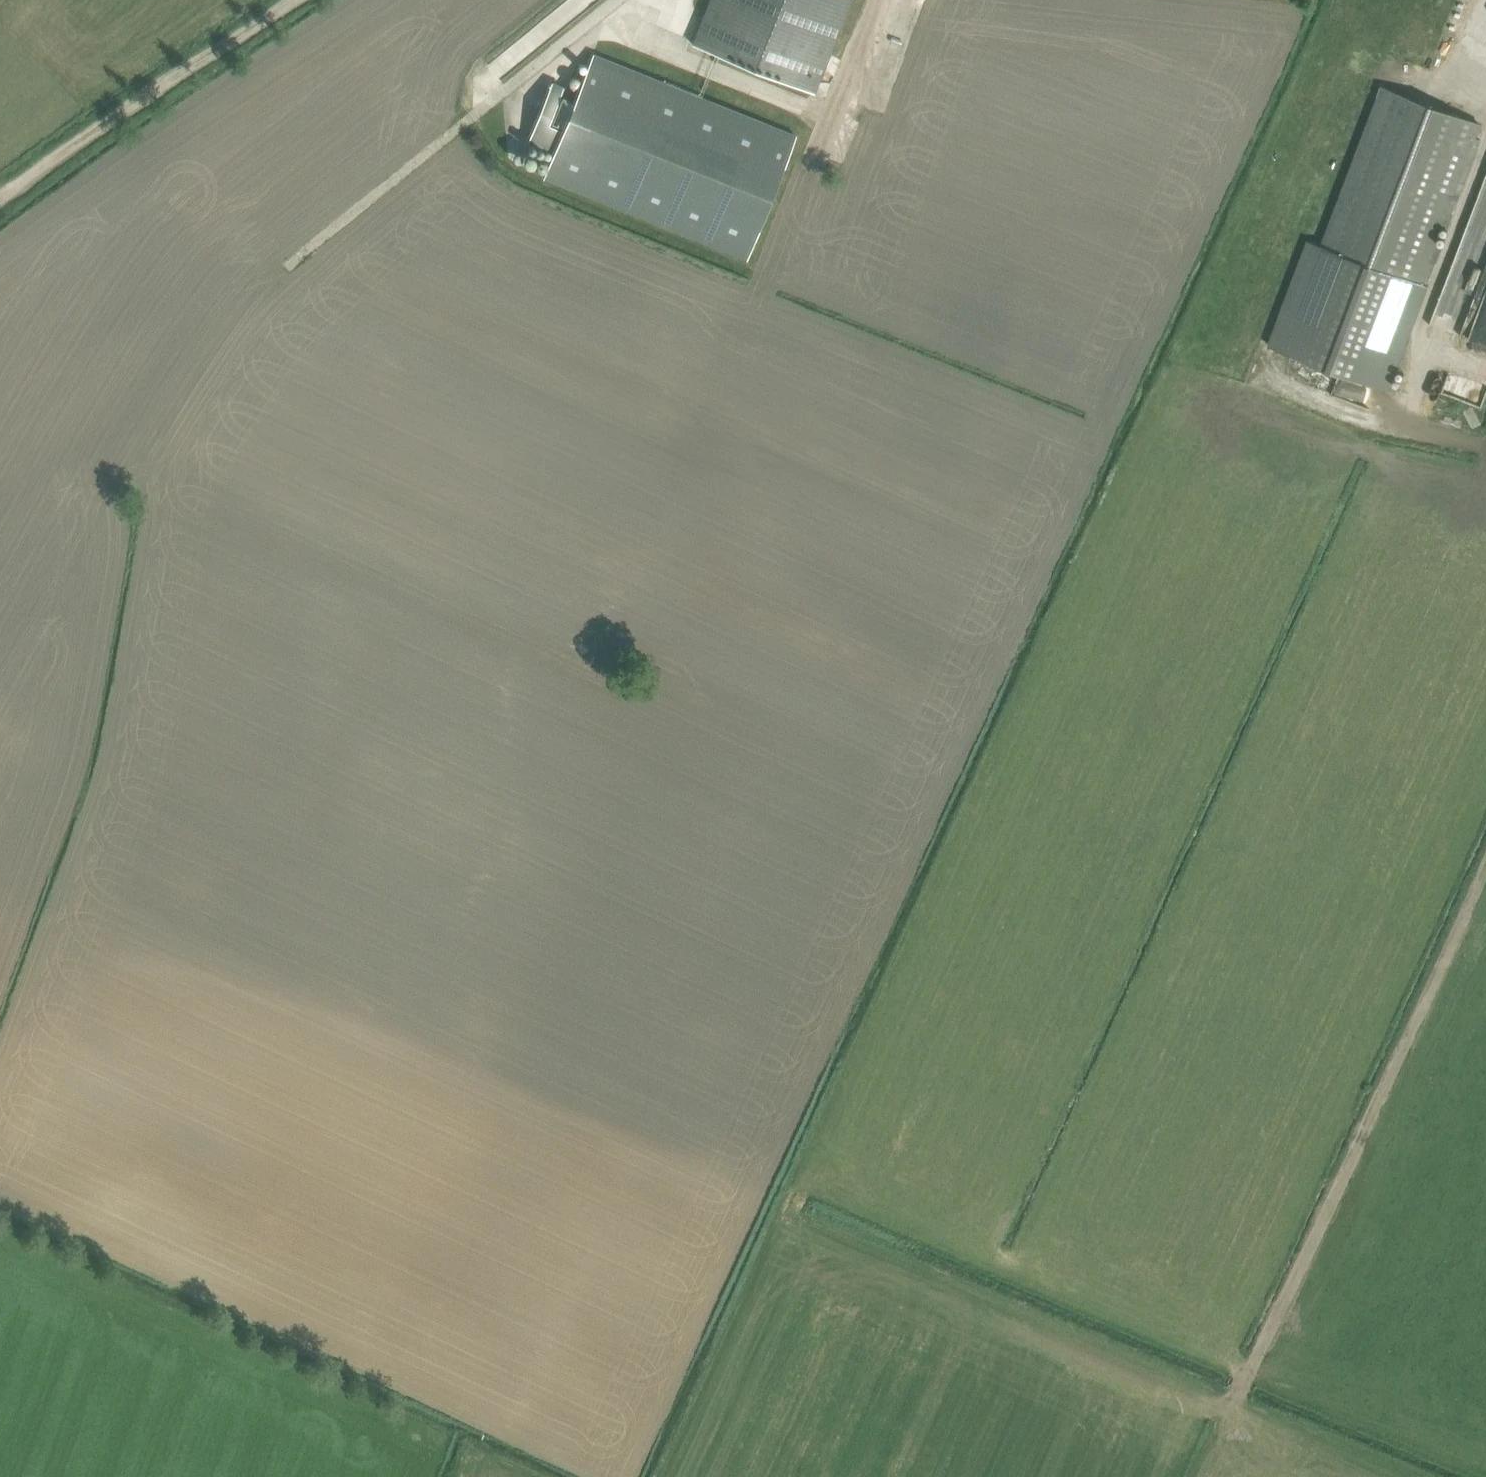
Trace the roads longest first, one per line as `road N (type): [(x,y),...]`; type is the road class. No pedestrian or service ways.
road 1 (track): [(294,0),(0,203)]

